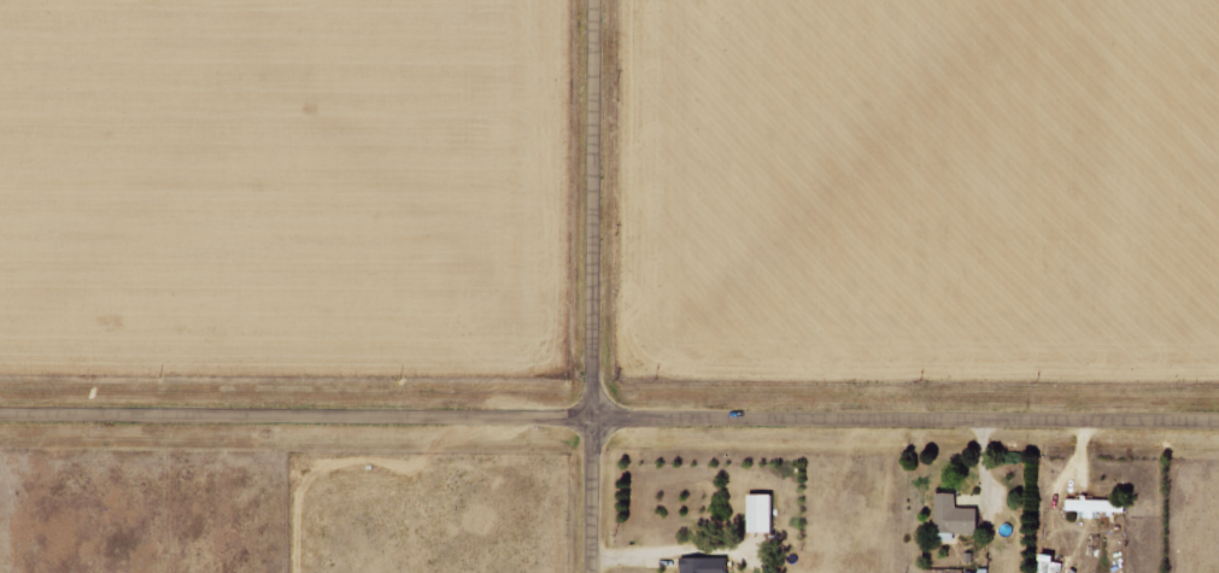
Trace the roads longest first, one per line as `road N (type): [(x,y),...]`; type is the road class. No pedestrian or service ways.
road 1 (residential): [(1218,420),(0,415)]
road 2 (residential): [(592,572),(597,0)]

